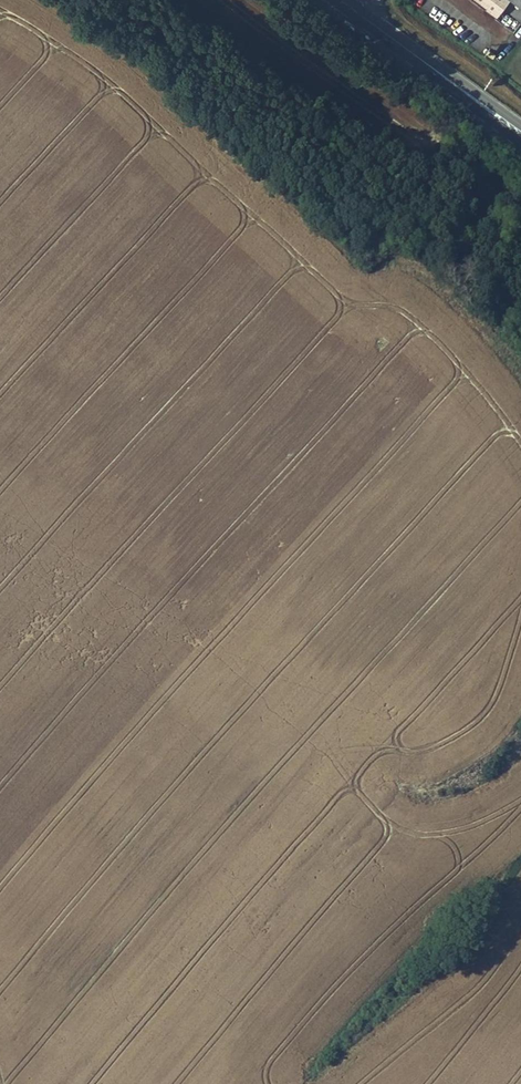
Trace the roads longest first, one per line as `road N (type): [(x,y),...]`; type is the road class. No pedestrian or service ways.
road 1 (primary): [(340,0),(520,134)]

